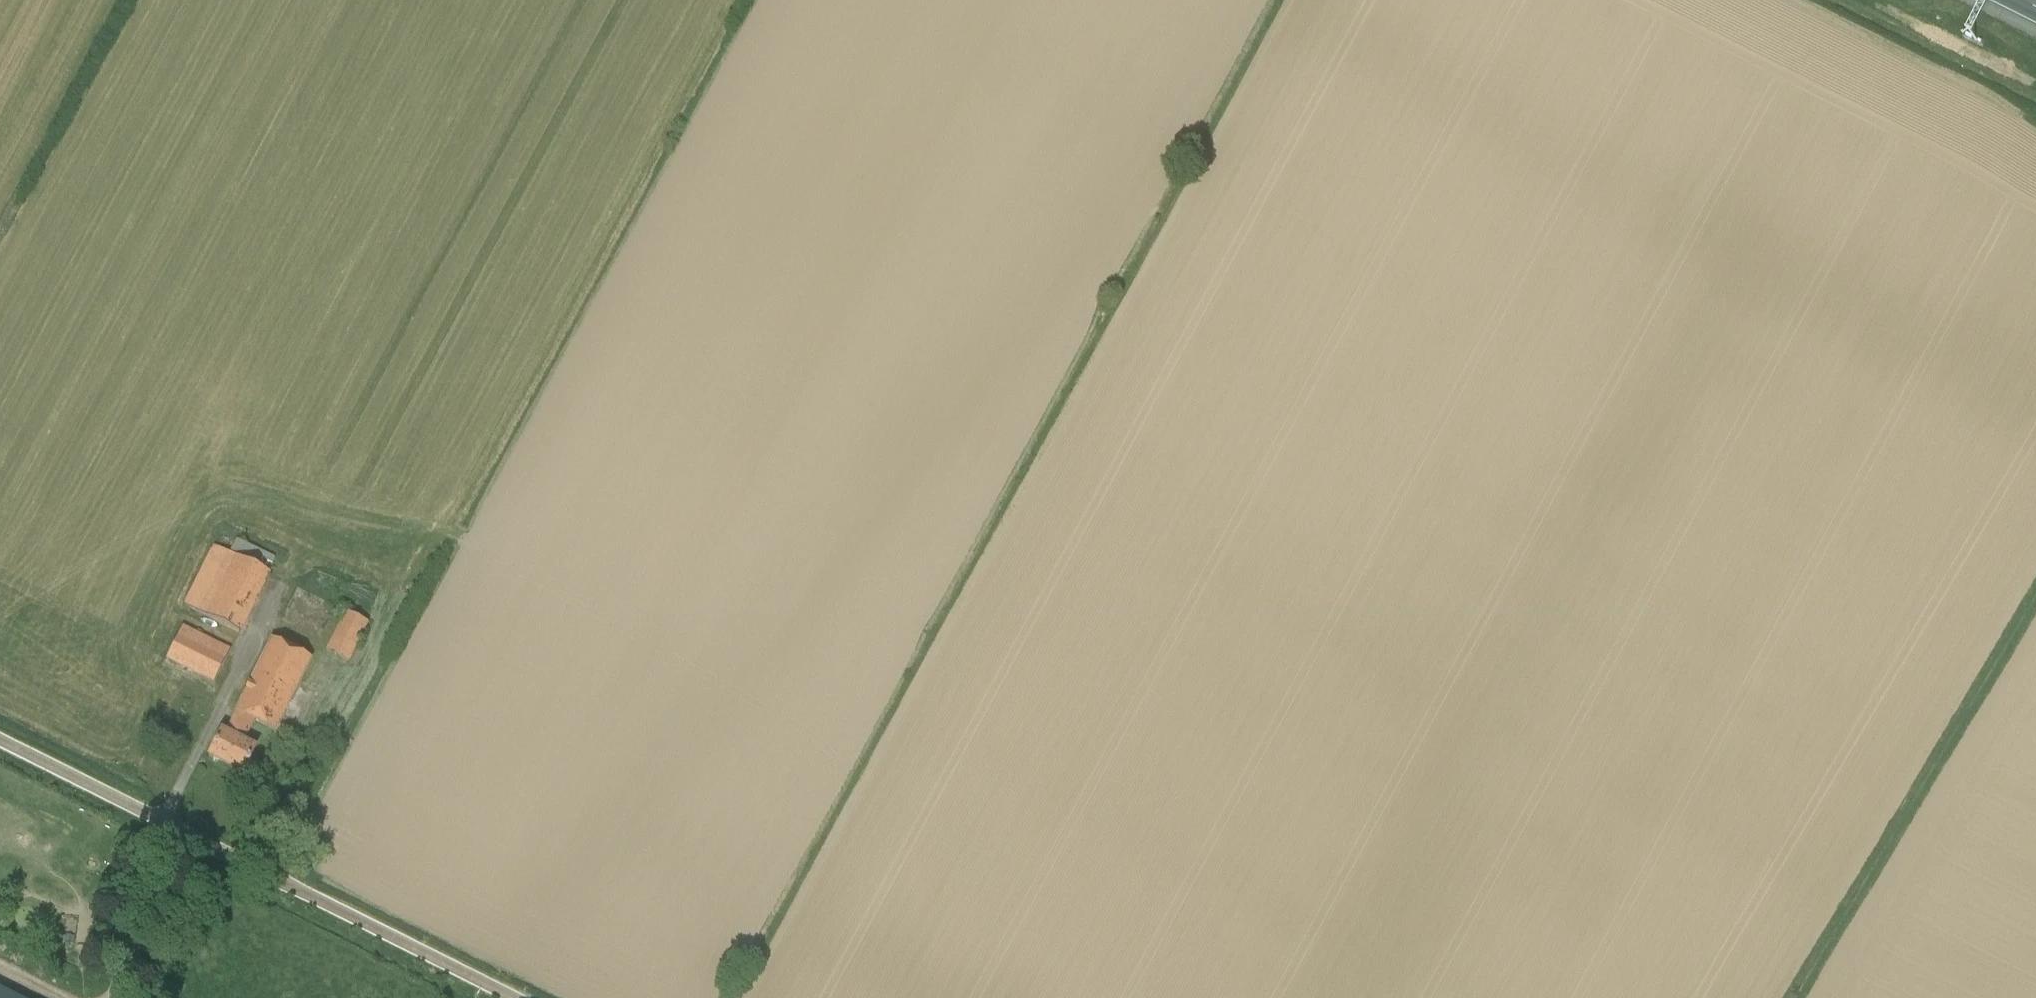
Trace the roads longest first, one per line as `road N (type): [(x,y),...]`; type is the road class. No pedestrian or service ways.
road 1 (unclassified): [(516,997),(187,834)]
road 2 (unclassified): [(187,834),(0,742)]
road 3 (unclassified): [(108,997),(187,834)]

